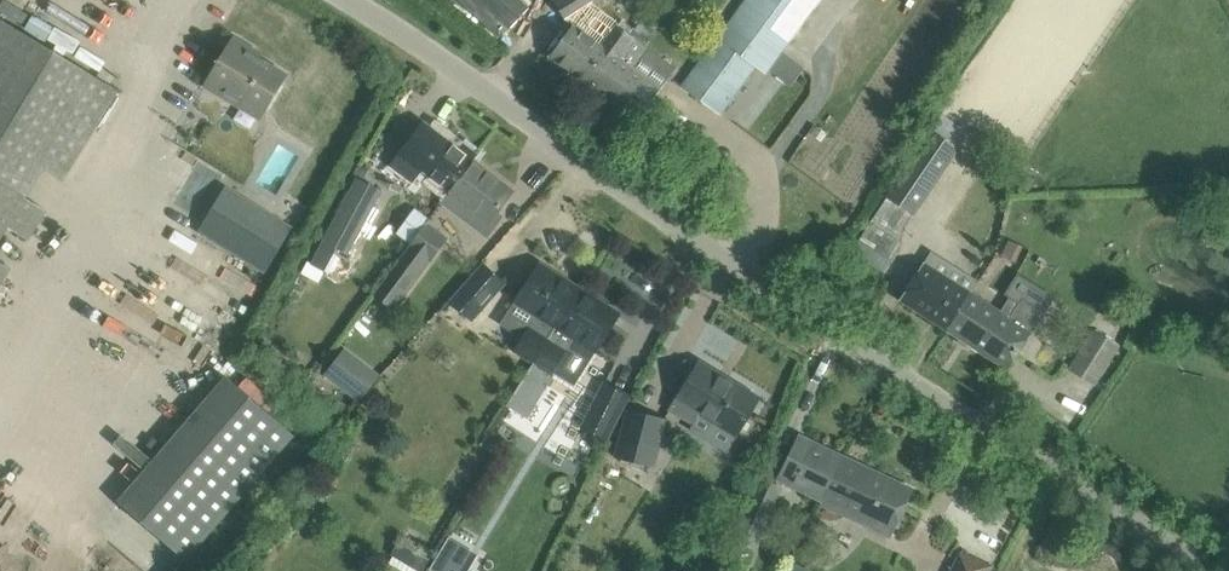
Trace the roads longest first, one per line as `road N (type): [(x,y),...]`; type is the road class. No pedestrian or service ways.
road 1 (unclassified): [(1190,570),(748,286),(333,0)]

